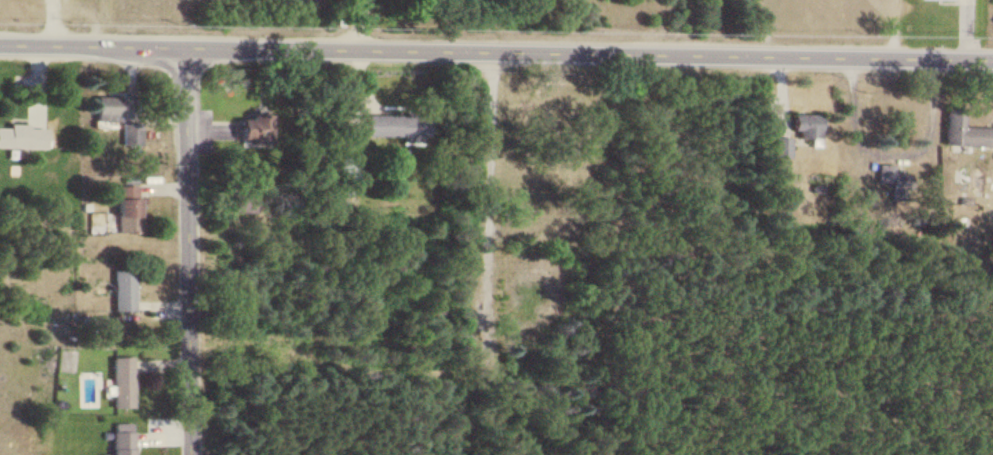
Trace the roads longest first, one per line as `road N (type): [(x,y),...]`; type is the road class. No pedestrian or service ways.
road 1 (tertiary): [(0,29),(992,52)]
road 2 (residential): [(185,454),(181,27)]

